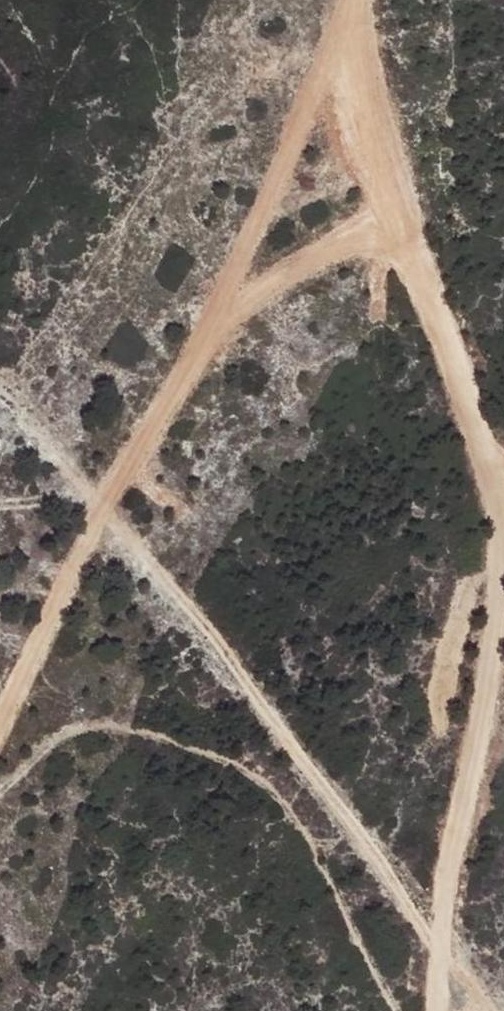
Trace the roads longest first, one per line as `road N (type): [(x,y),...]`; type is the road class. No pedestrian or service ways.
road 1 (track): [(0,396),(24,412),(255,692),(443,958),(497,1010)]
road 2 (track): [(412,212),(295,259),(196,357),(119,479),(0,728)]
road 3 (track): [(0,791),(48,745),(98,724),(217,753),(269,783),(311,837),(393,1010)]
road 4 (track): [(503,543),(359,27),(360,0)]
road 5 (track): [(436,1010),(503,565)]

